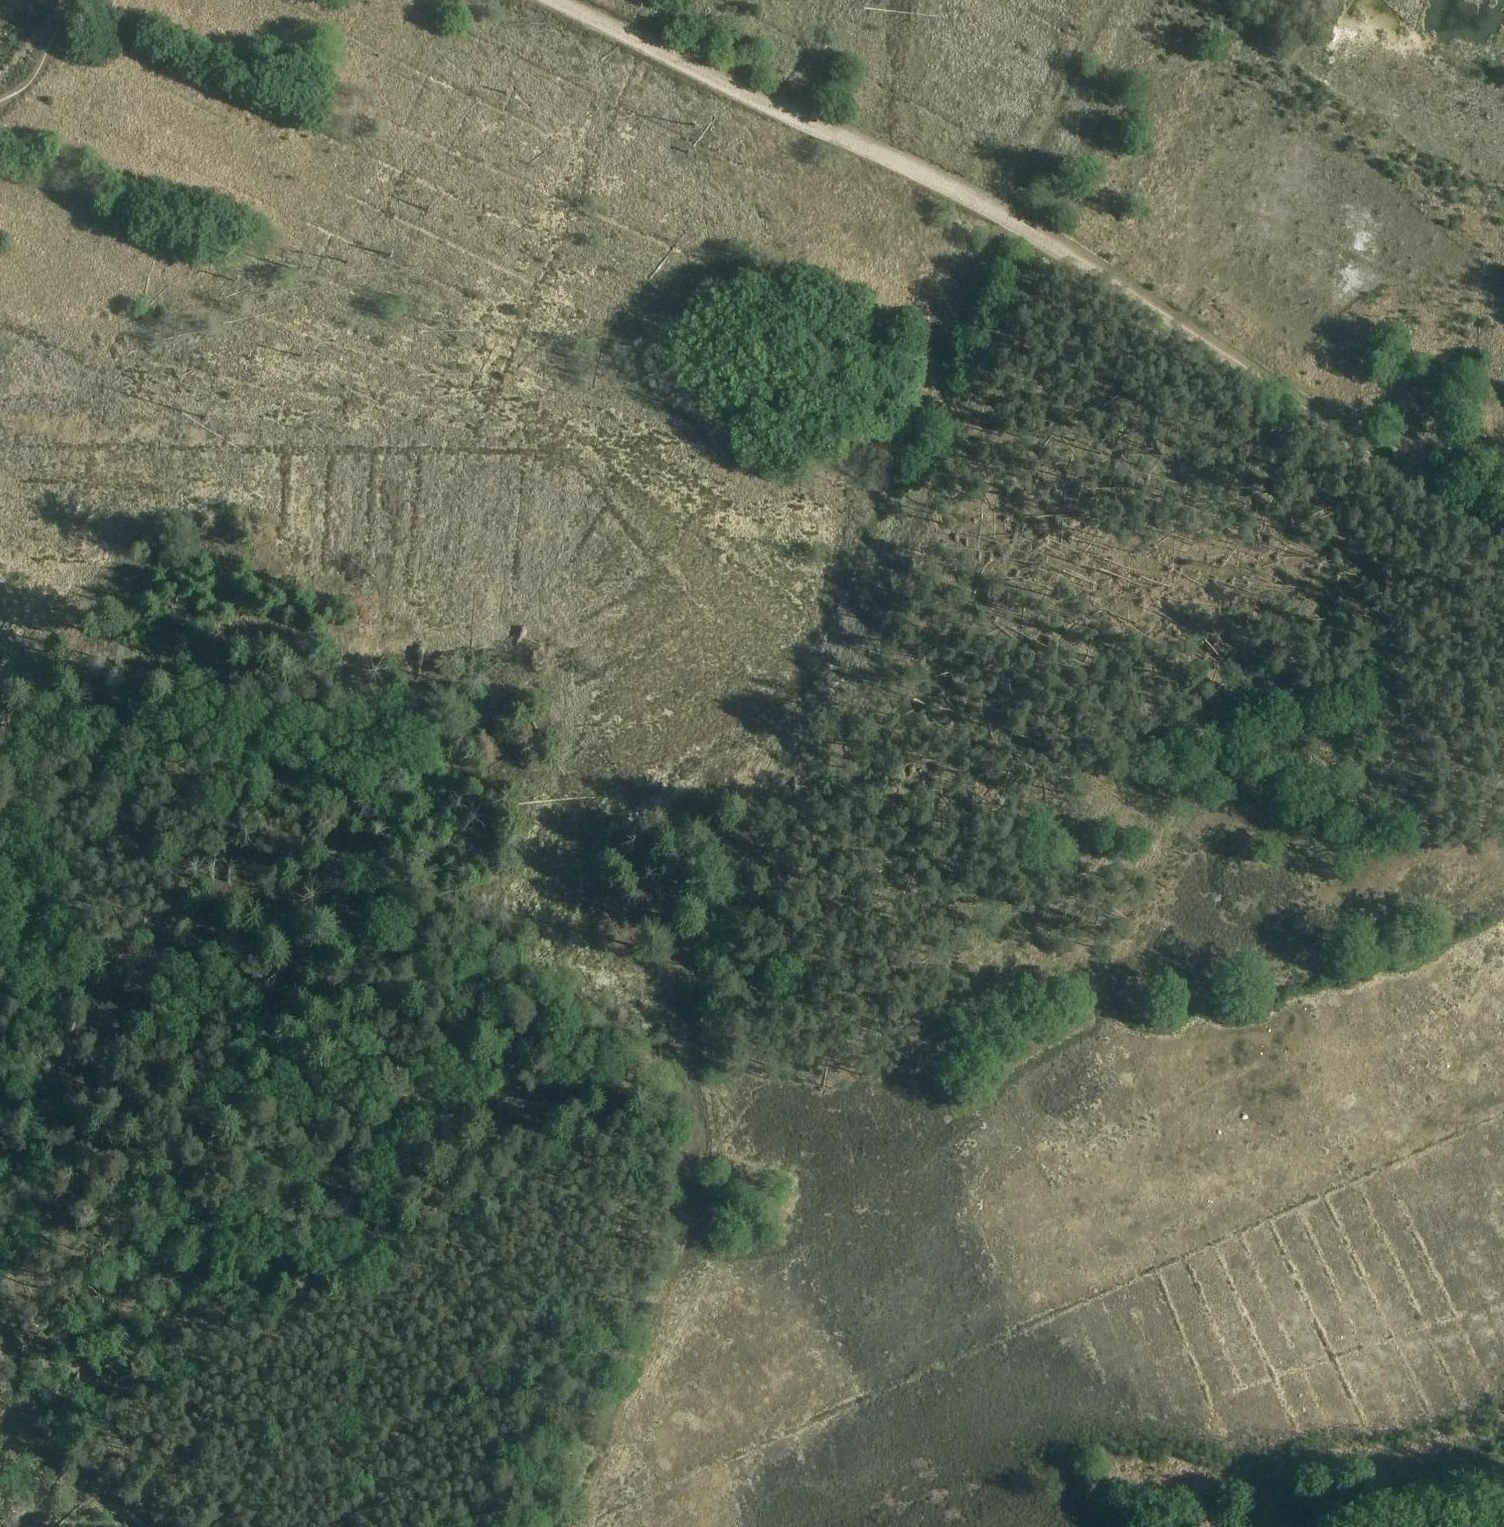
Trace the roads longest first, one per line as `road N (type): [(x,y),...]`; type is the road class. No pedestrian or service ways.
road 1 (track): [(1503,545),(1000,214),(551,0)]
road 2 (track): [(1291,1526),(1503,1474)]
road 3 (track): [(146,1526),(0,1433)]

